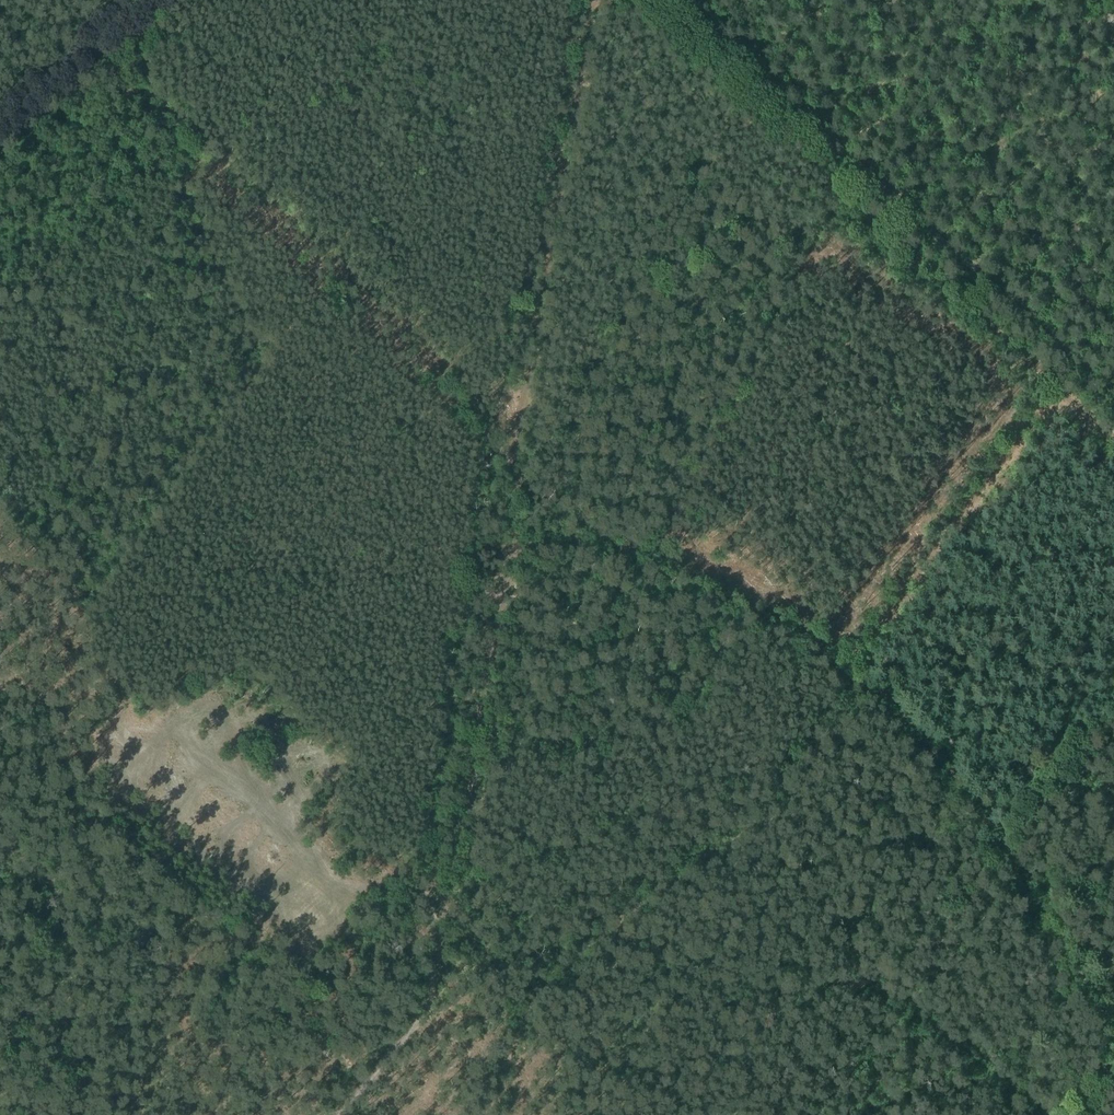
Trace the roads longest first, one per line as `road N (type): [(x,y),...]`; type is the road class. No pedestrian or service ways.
road 1 (track): [(84,45),(482,411),(522,463)]
road 2 (track): [(1113,391),(681,0)]

